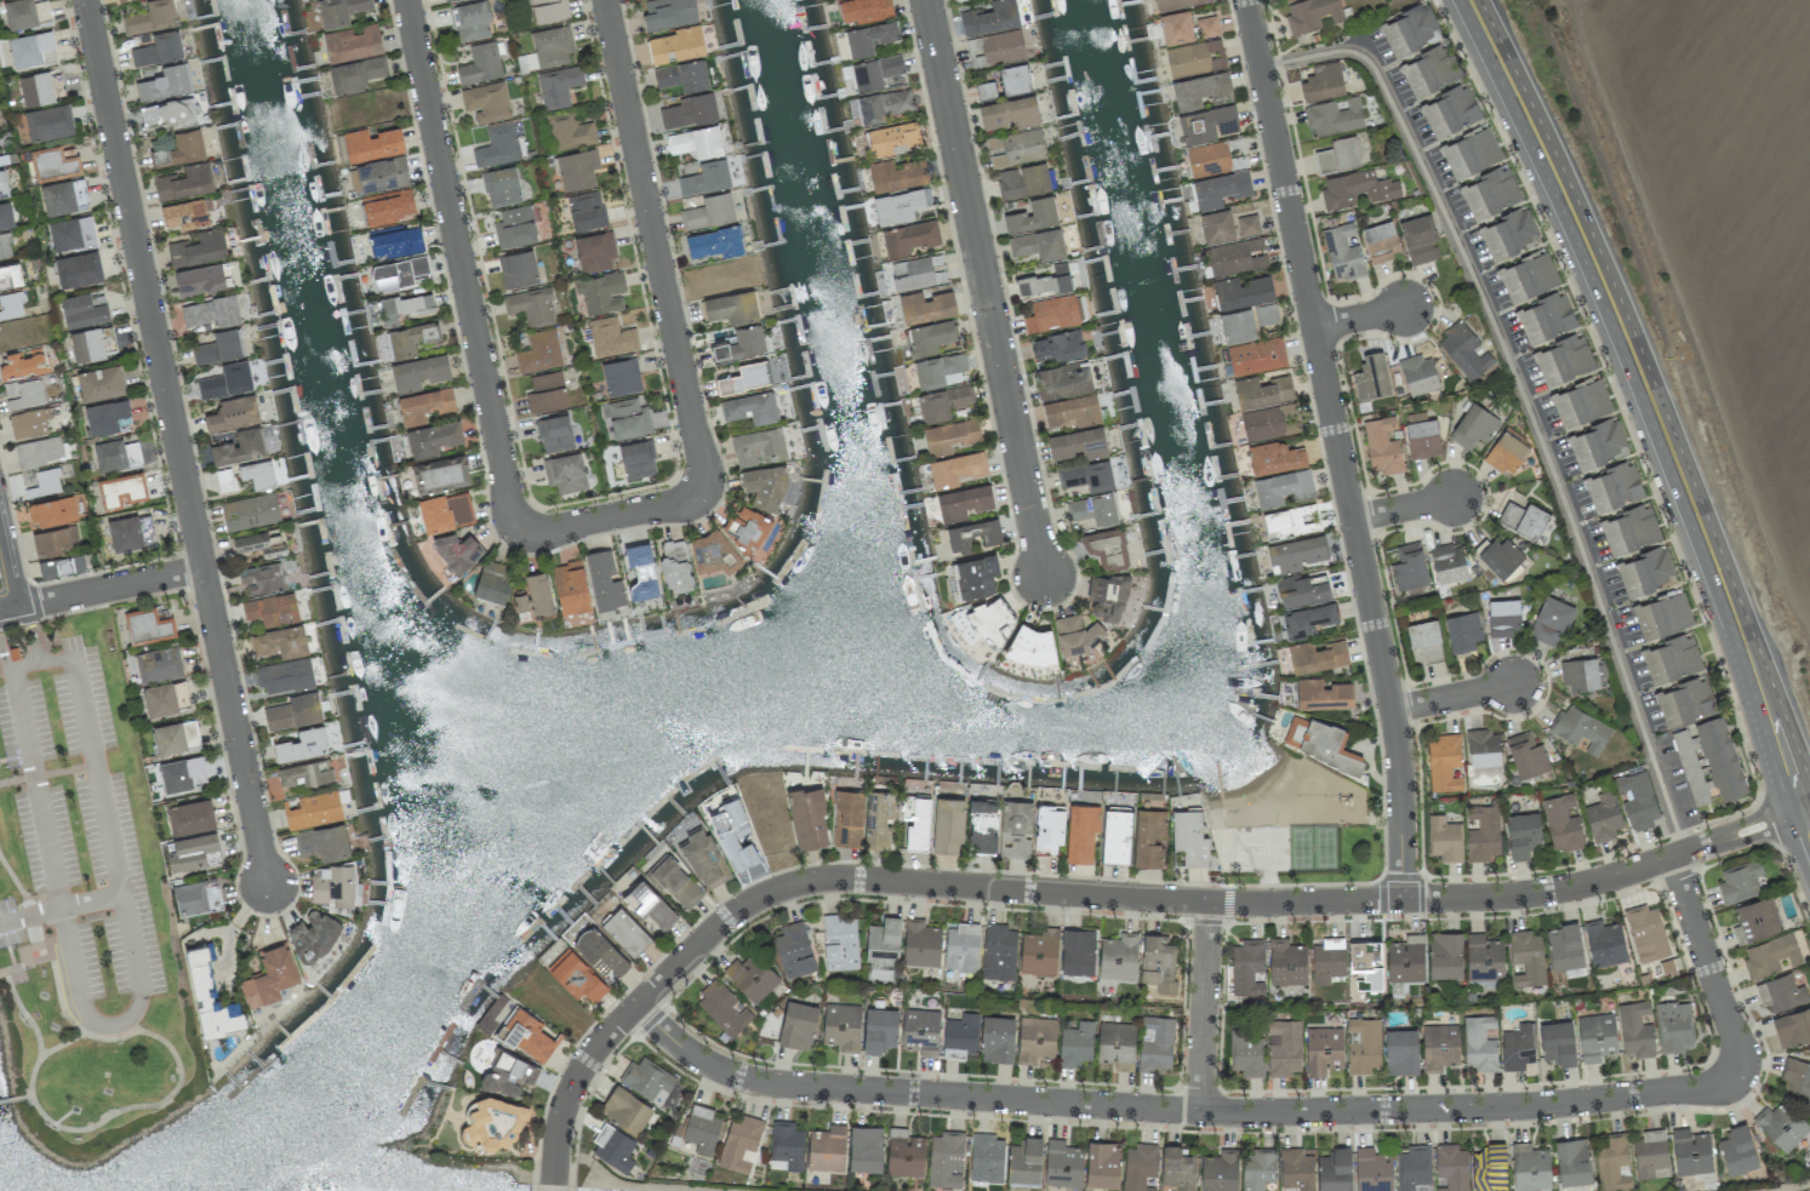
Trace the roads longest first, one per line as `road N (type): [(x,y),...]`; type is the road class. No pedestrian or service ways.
road 1 (residential): [(1695,848),(1612,880),(1515,898),(1240,904),(853,881),(796,887),(729,922),(606,1042),(560,1123),(553,1184)]
road 2 (residential): [(1736,1075),(1711,1088),(1542,1107),(1203,1113),(771,1086),(702,1060),(641,1007)]
road 3 (residential): [(1245,0),(1397,712),(1406,900)]
road 4 (secondary): [(1449,0),(1809,826)]
road 5 (residential): [(88,0),(269,881)]
road 6 (residential): [(929,0),(1047,577)]
road 7 (residential): [(410,0),(520,534)]
road 8 (residential): [(607,0),(706,496)]
road 9 (residential): [(1667,858),(1741,1054),(1736,1075)]
road 10 (residential): [(1212,903),(1203,1113)]
road 11 (residential): [(204,568),(13,607)]
road 12 (residential): [(520,534),(706,496)]
road 13 (residential): [(1517,687),(1397,712)]

